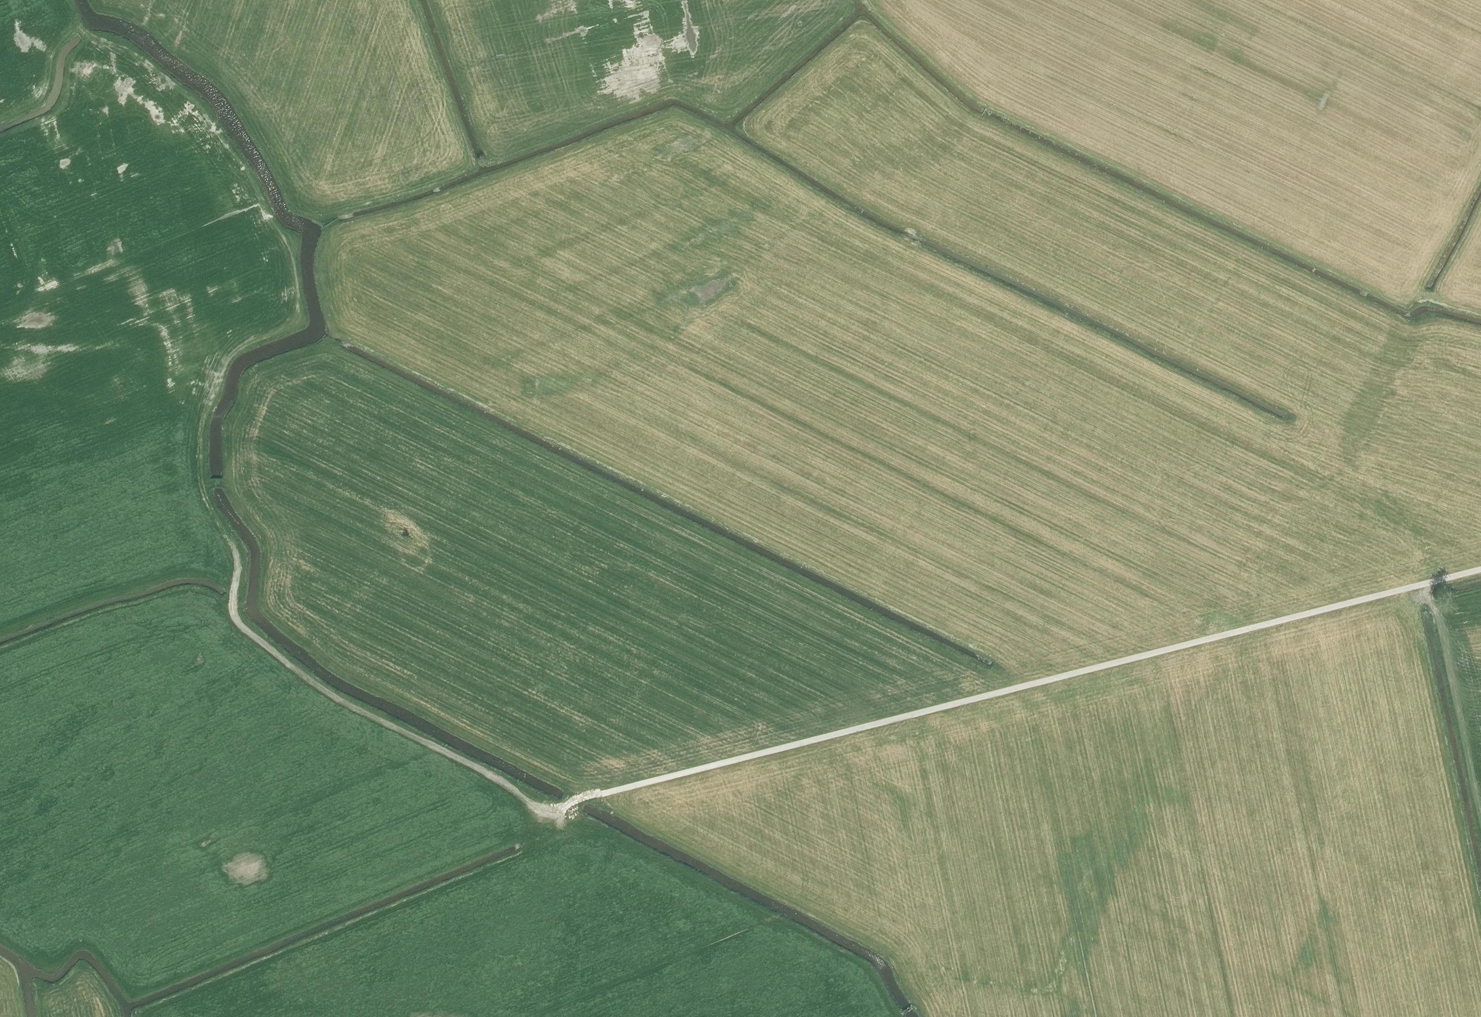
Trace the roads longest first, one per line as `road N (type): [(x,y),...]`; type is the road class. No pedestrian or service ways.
road 1 (track): [(1480,570),(540,810),(314,692),(247,642),(236,627),(235,557),(198,474),(210,401)]

